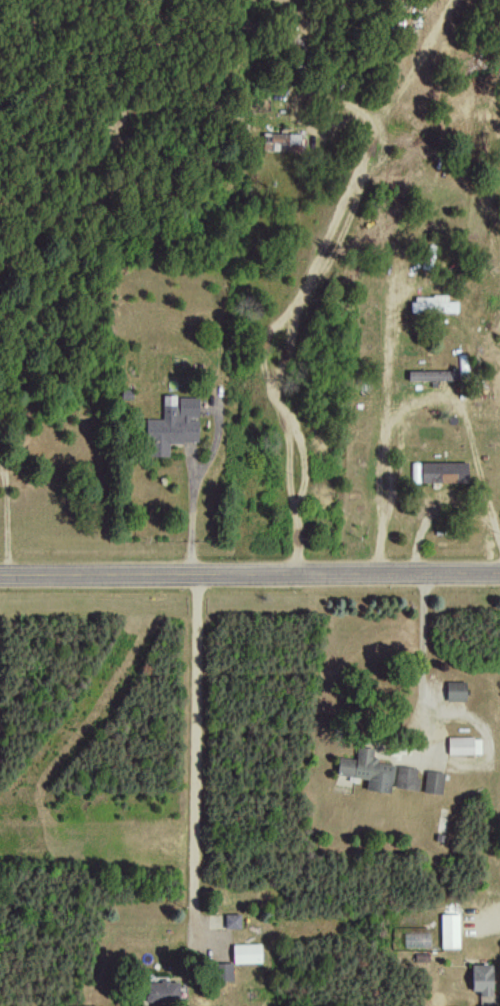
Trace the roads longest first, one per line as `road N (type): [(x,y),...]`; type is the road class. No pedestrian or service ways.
road 1 (tertiary): [(499,573),(0,574)]

